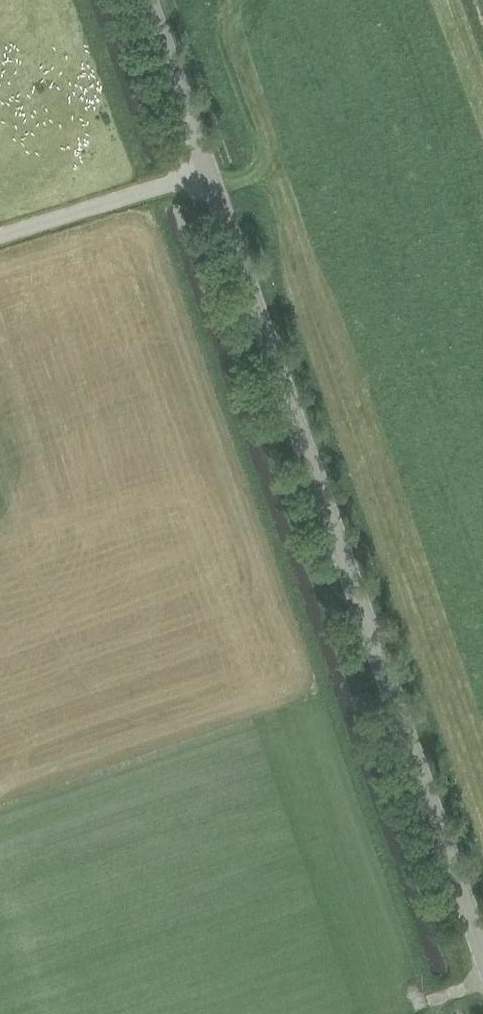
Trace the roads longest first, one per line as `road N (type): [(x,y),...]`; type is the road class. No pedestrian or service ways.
road 1 (tertiary): [(482,963),(144,0)]

